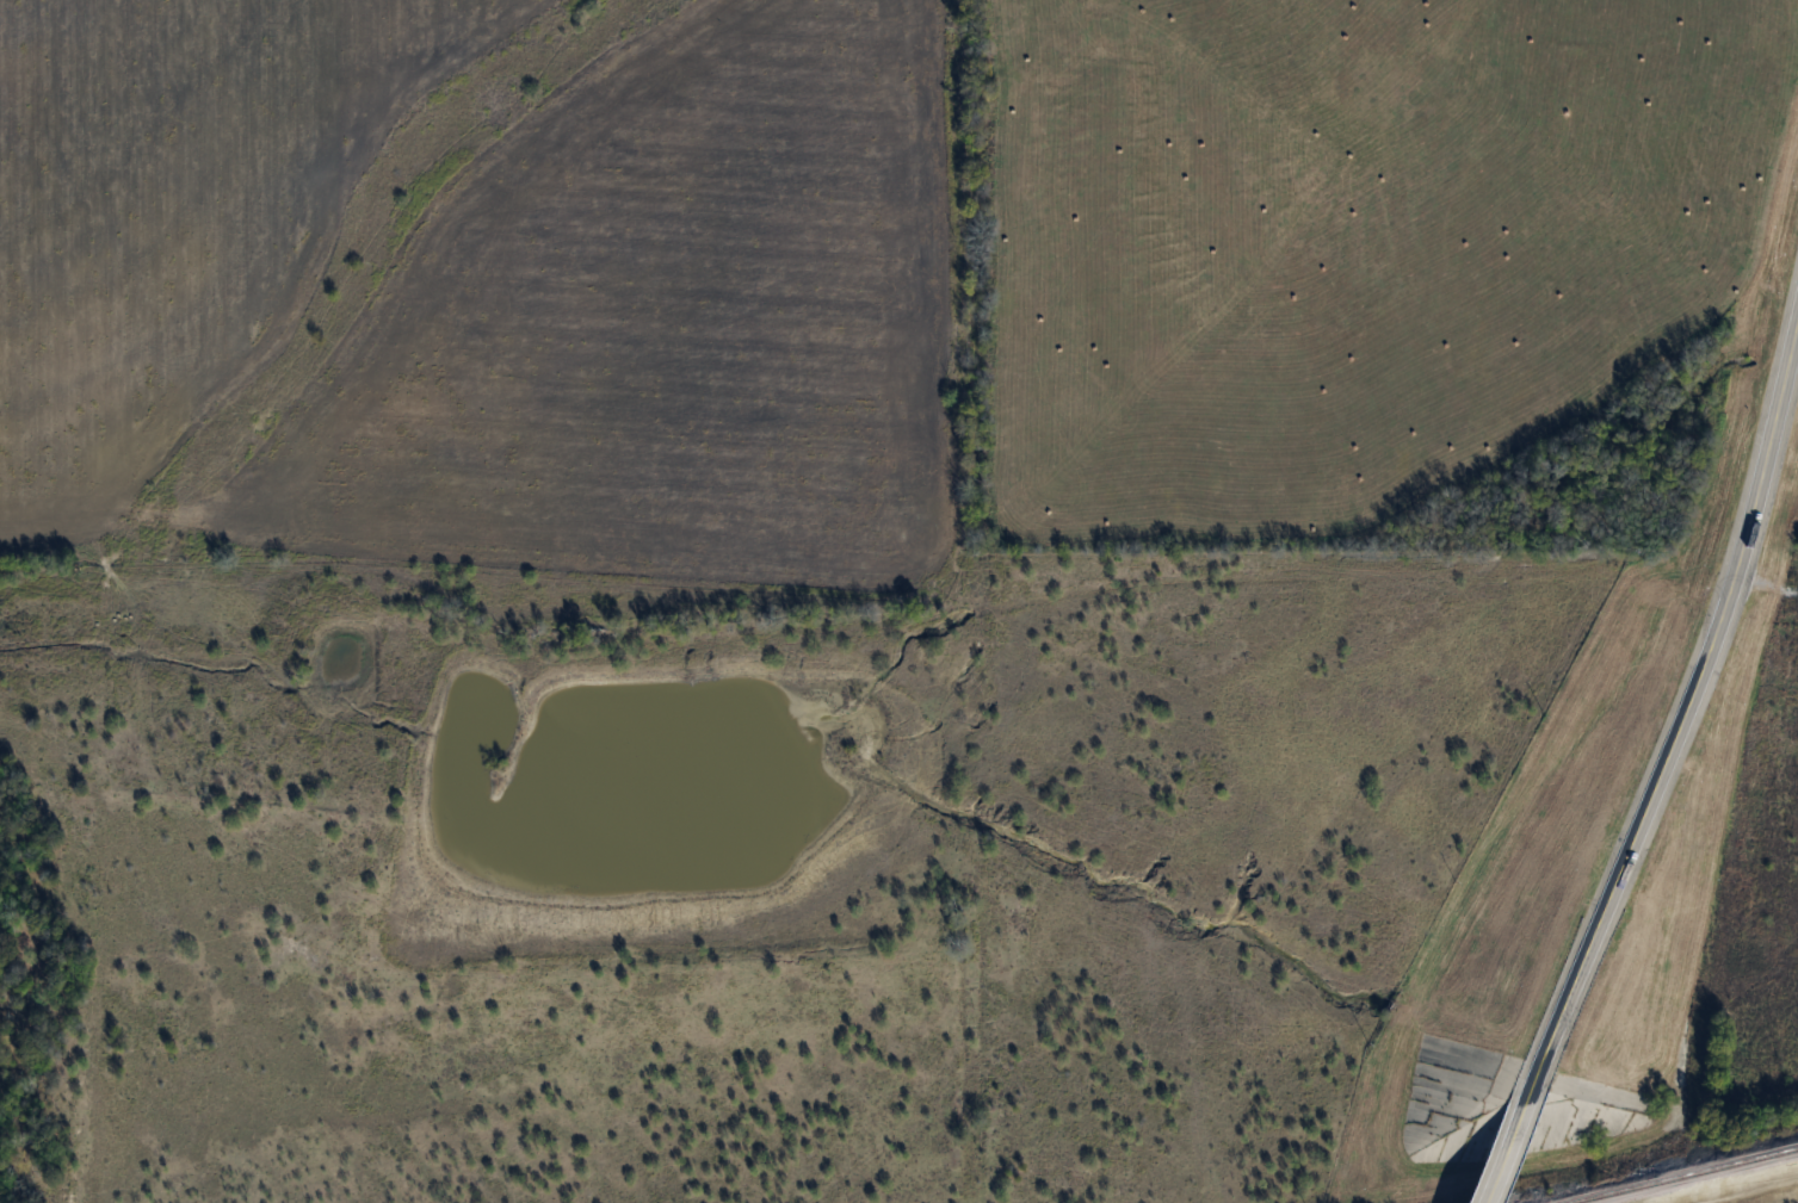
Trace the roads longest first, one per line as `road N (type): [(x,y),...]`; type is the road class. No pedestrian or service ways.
road 1 (primary): [(1538,1069),(1725,608),(1797,317)]
road 2 (primary): [(1484,1202),(1538,1069)]

